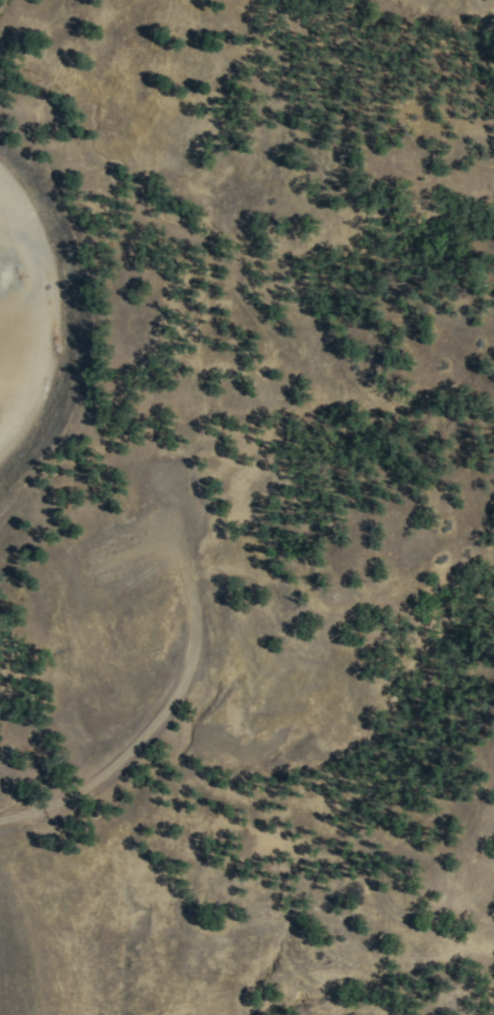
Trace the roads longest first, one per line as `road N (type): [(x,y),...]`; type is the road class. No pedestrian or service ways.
road 1 (residential): [(0,444),(33,399),(45,339),(37,265),(0,190)]

